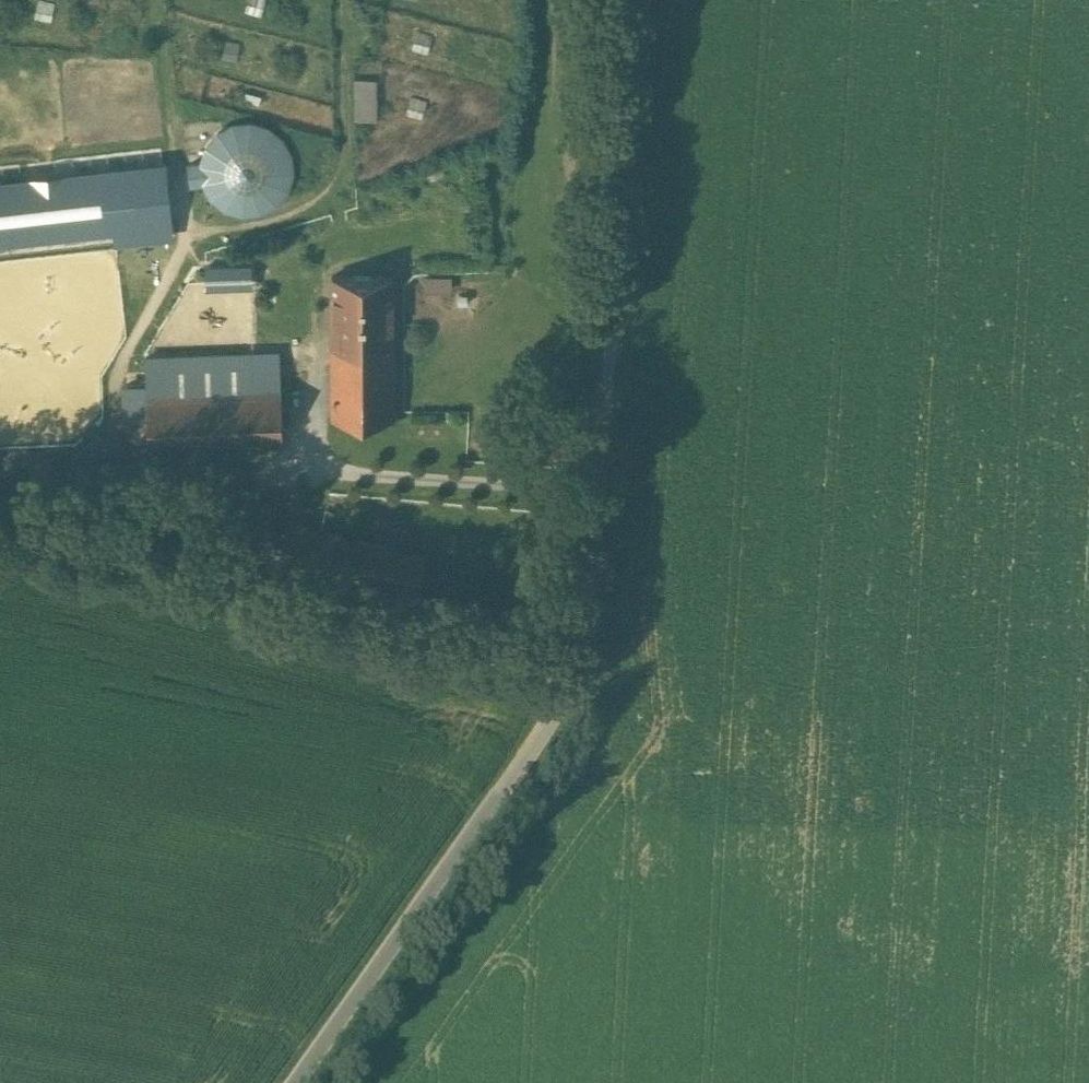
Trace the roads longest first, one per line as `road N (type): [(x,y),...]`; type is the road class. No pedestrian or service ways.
road 1 (unclassified): [(284,1082),(564,670),(604,246),(602,0)]

